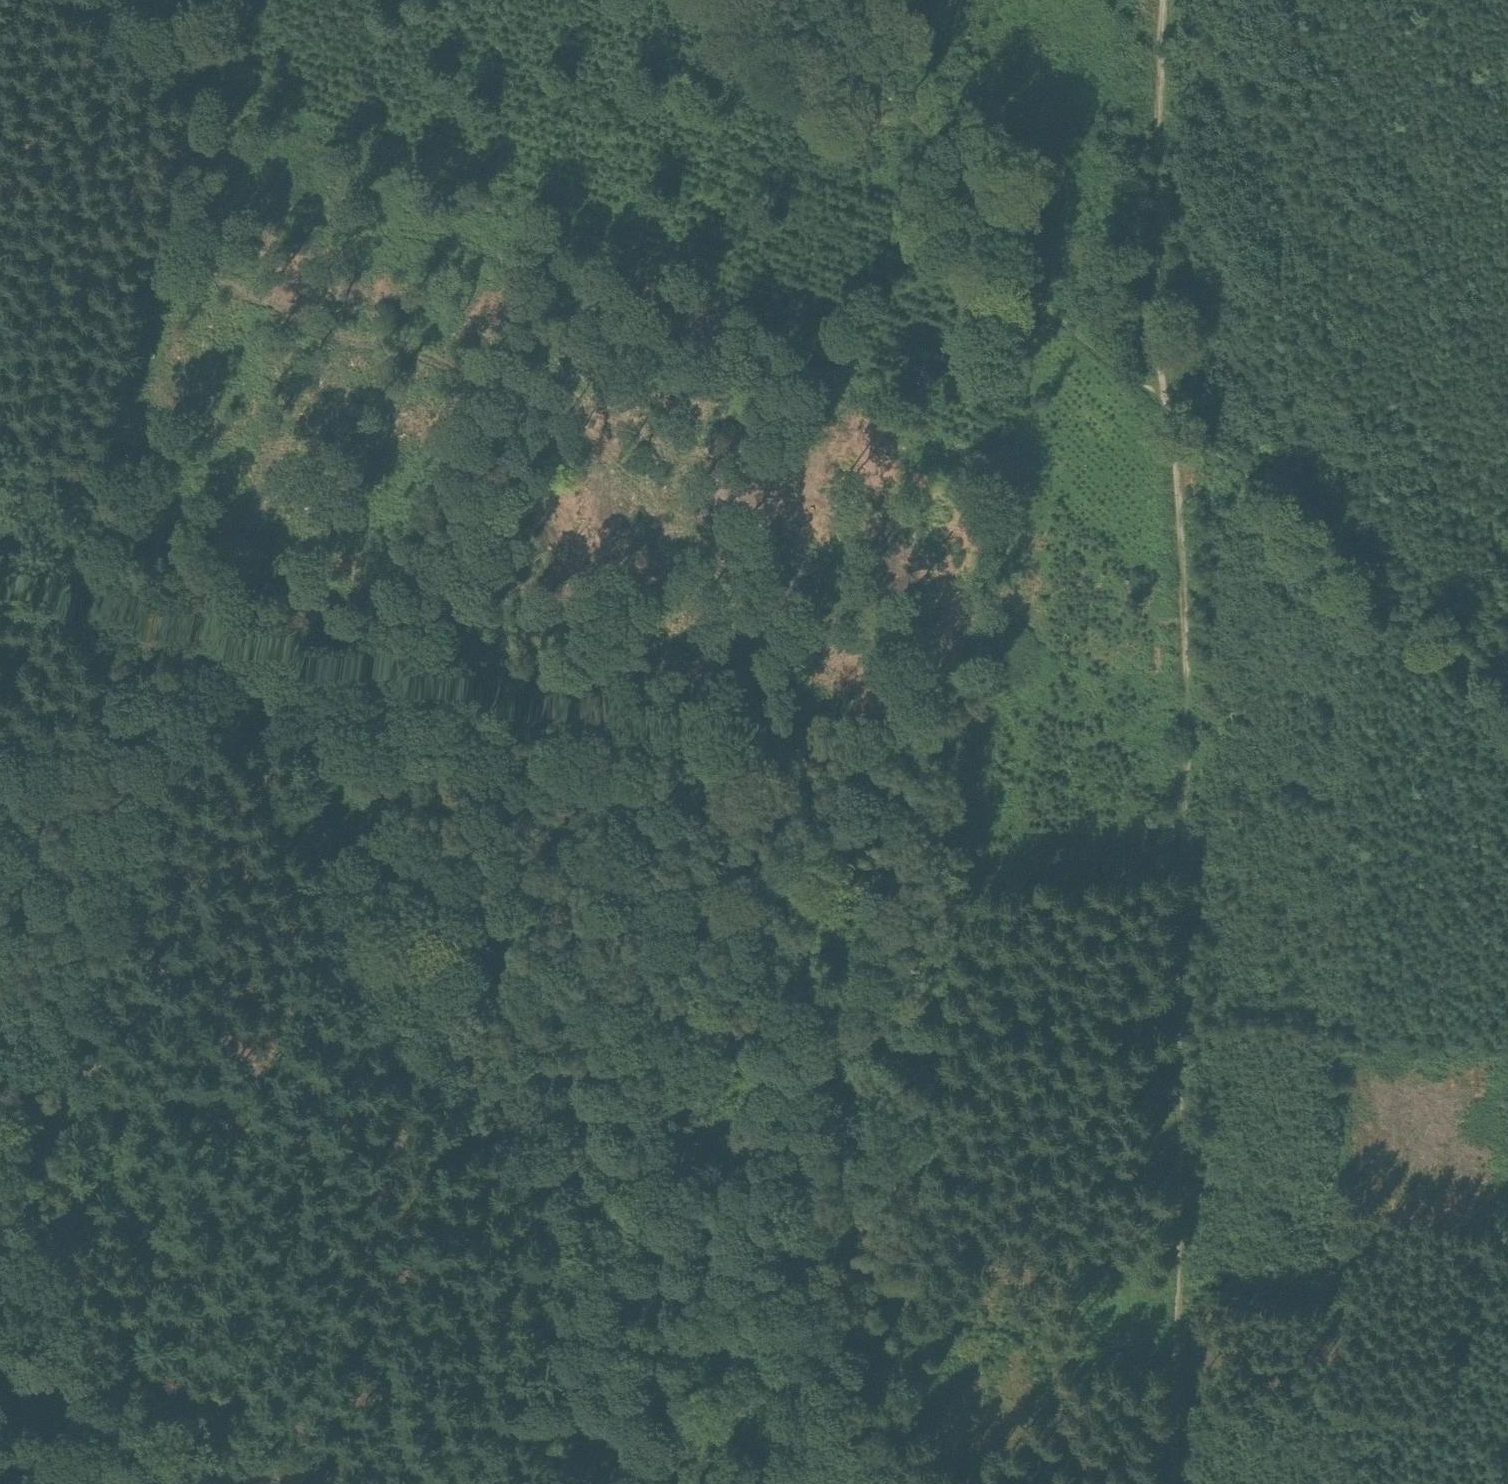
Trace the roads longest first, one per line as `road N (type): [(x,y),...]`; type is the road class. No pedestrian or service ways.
road 1 (track): [(1175,1483),(1188,743),(1170,416)]
road 2 (track): [(1170,416),(1036,306),(1008,274),(963,193),(893,115),(853,83),(755,39)]
road 3 (track): [(1170,416),(1157,282),(1166,0)]

